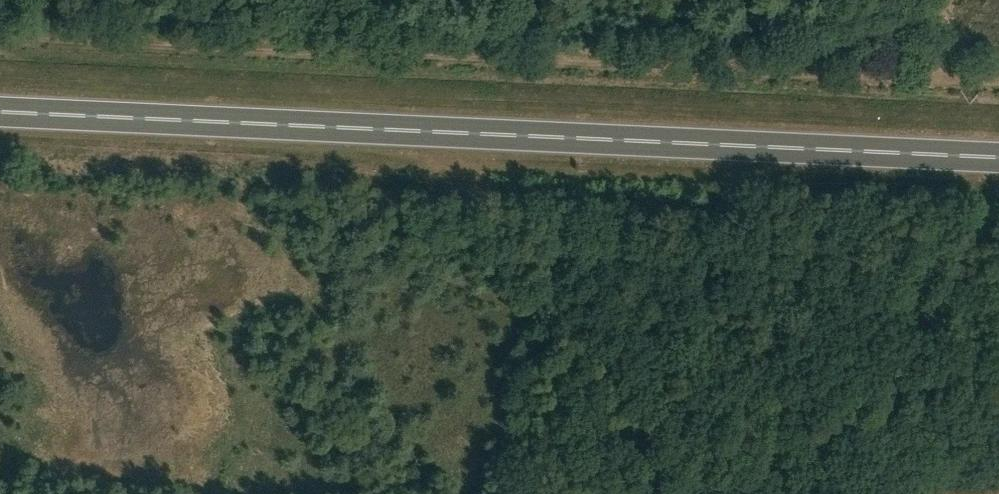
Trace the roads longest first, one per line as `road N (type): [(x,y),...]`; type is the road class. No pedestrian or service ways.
road 1 (trunk): [(998,157),(0,112)]
road 2 (track): [(998,76),(0,33)]

